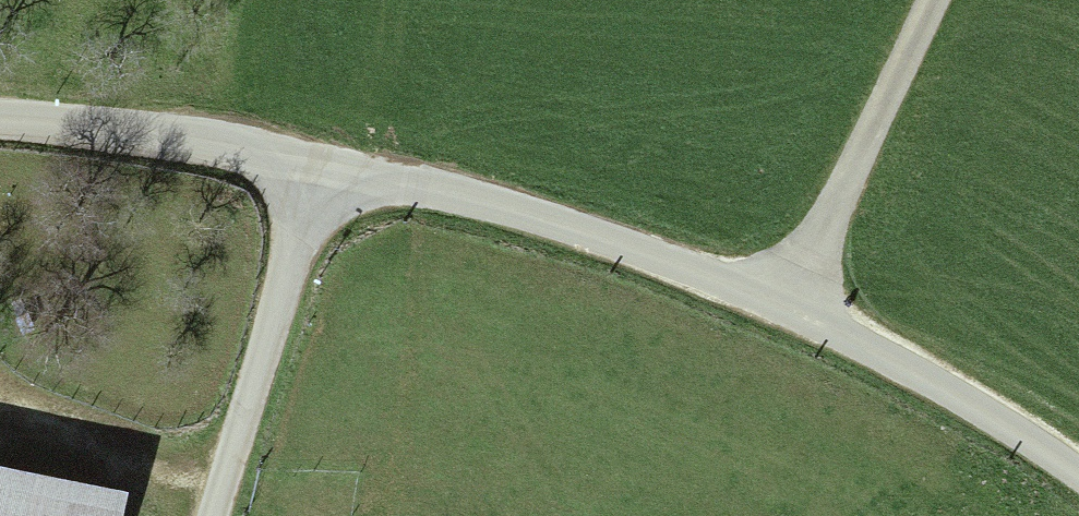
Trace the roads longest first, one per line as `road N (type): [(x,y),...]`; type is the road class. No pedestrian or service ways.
road 1 (unclassified): [(1078,472),(910,370),(794,312),(494,209),(334,167),(69,123),(0,120)]
road 2 (track): [(933,0),(794,312)]
road 3 (track): [(212,488),(0,417)]

